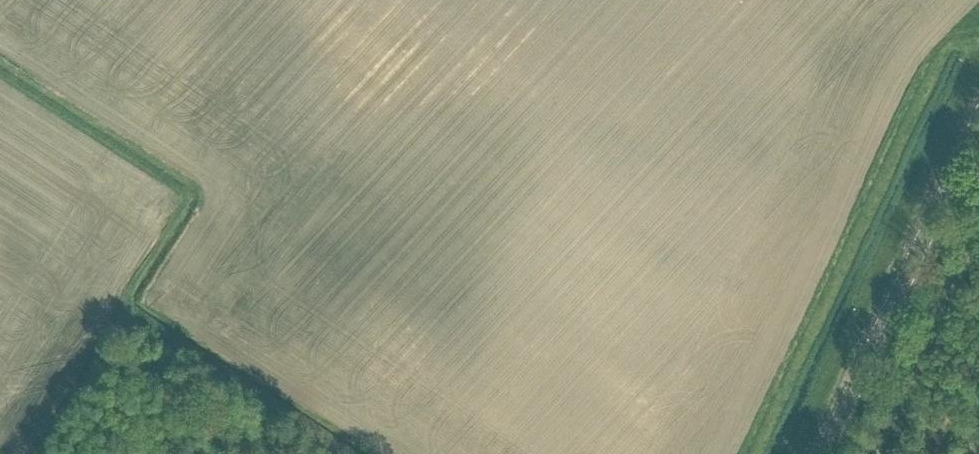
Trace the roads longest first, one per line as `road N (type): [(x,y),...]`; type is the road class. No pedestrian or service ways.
road 1 (tertiary): [(830,453),(978,123)]

